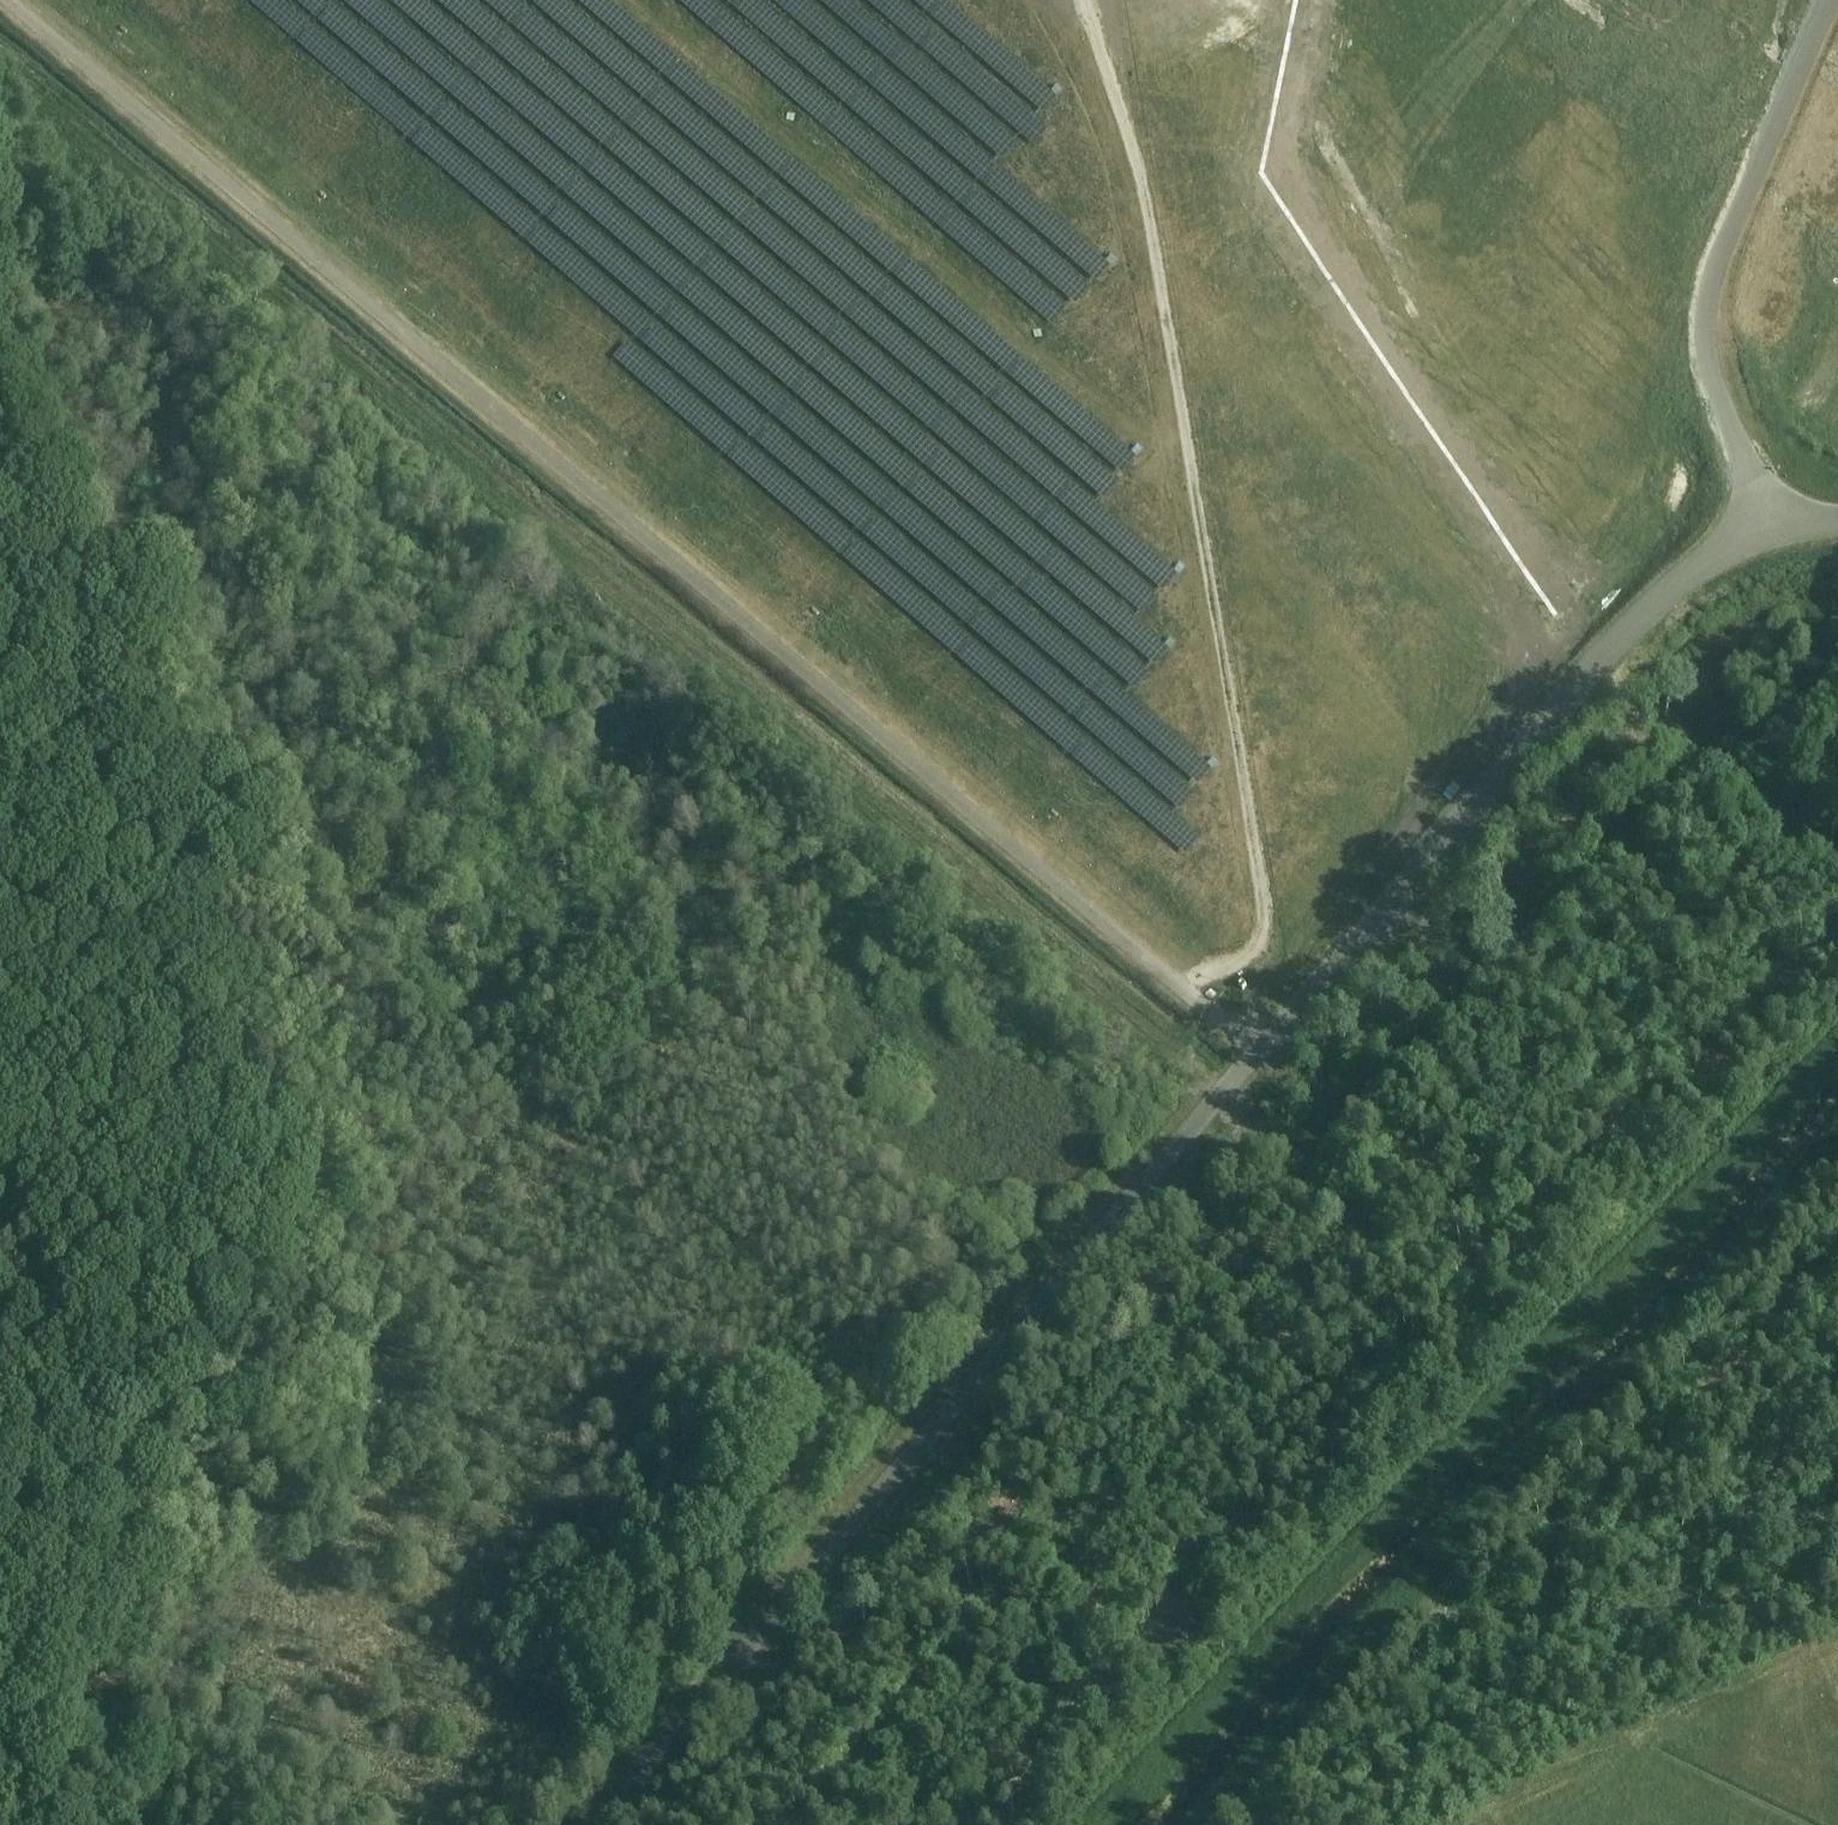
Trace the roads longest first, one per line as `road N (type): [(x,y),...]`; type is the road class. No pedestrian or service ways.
road 1 (track): [(1417,1613),(1837,1176)]
road 2 (track): [(1417,1613),(1525,1619),(1837,1576)]
road 3 (track): [(1212,1824),(1417,1613)]

